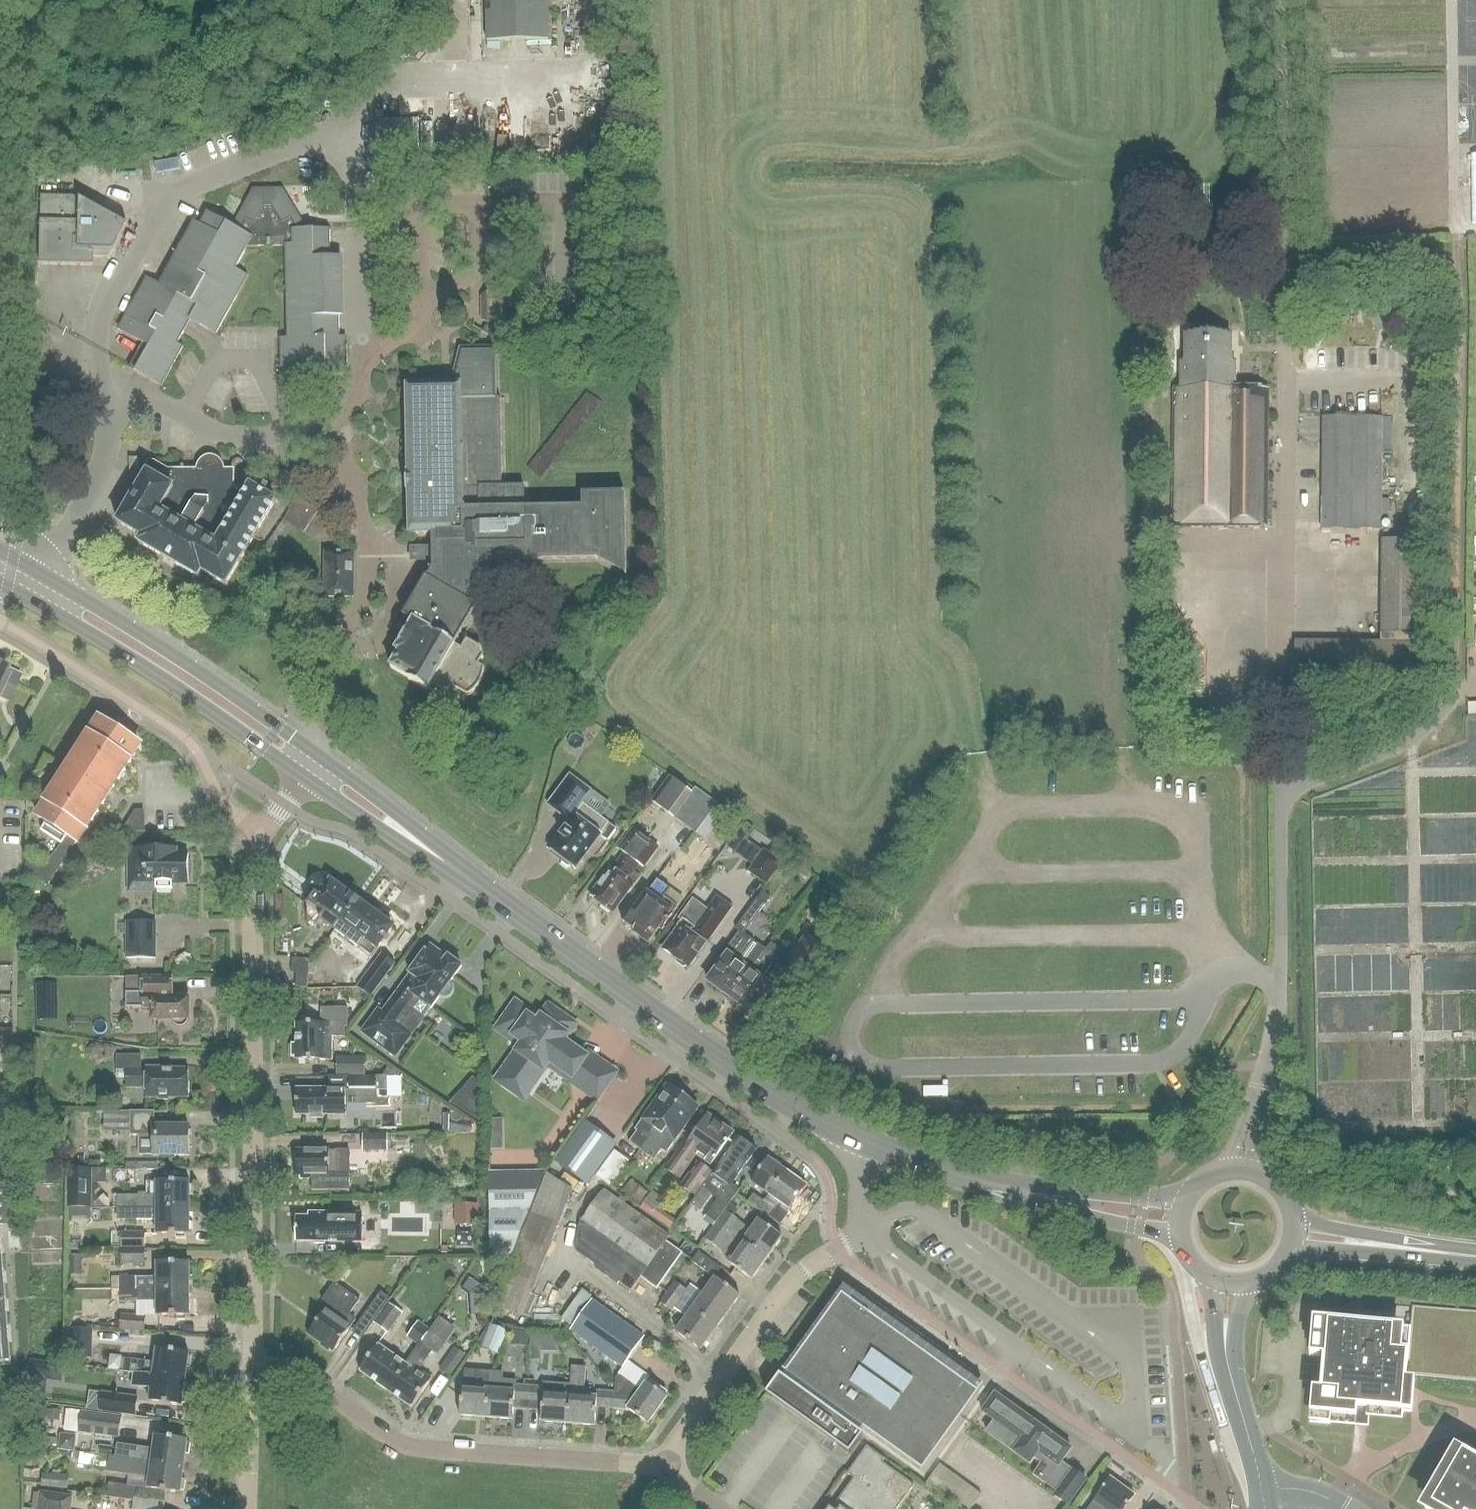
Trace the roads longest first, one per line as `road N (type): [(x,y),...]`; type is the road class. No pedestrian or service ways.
road 1 (residential): [(253,1379),(253,877),(263,833)]
road 2 (primary): [(876,1147),(689,1036),(455,862)]
road 3 (track): [(1455,578),(1447,284),(1413,263),(1312,274),(1284,255)]
road 4 (track): [(0,433),(3,0)]
road 5 (residential): [(665,1464),(427,1450),(390,1436),(312,1383),(253,1379)]
road 6 (unclassified): [(1244,1168),(1277,1012),(1280,793)]
road 7 (residential): [(0,620),(185,737),(223,802),(263,833)]
road 8 (primary): [(312,750),(40,573)]
road 9 (primary): [(30,599),(299,772)]
road 10 (unclassified): [(1280,793),(1394,748),(1437,717),(1455,675),(1455,578)]
road 11 (residential): [(665,1464),(743,1337),(803,1271),(867,1232)]
road 12 (primary): [(1178,1219),(1034,1195),(876,1147)]
road 13 (track): [(1284,255),(1277,0)]
road 14 (tertiary): [(1261,1489),(1226,1363),(1230,1282)]
road 15 (primary): [(1475,1256),(1292,1234)]
road 16 (primary): [(455,862),(312,750)]
road 17 (primary): [(299,772),(388,834),(455,862)]
road 18 (residential): [(249,1508),(253,1379)]

